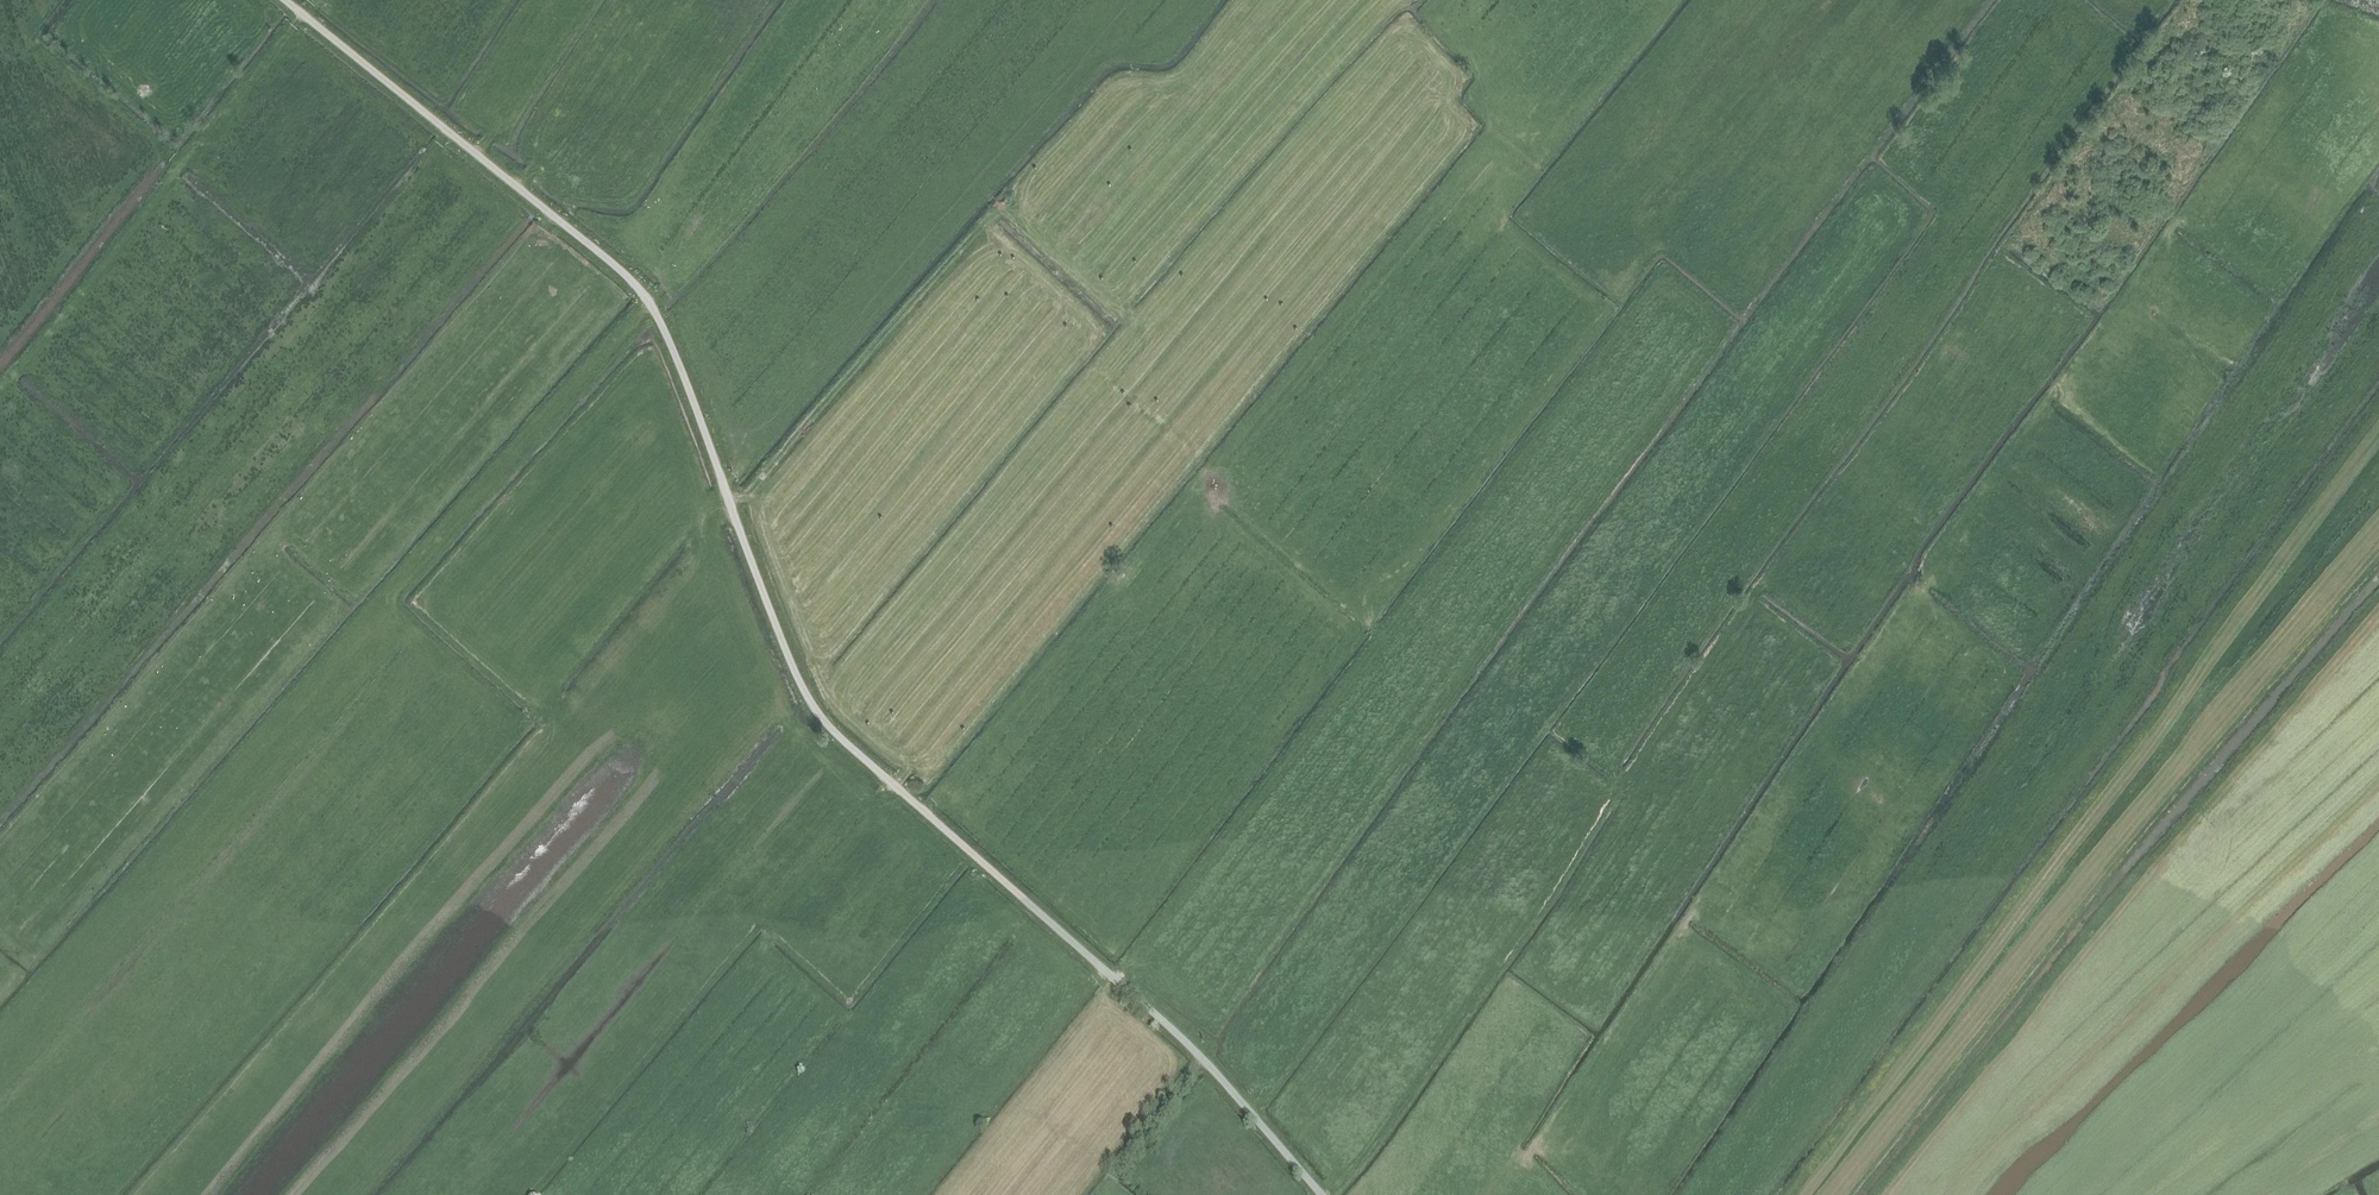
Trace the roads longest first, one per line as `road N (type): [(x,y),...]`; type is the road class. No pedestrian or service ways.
road 1 (unclassified): [(1337,1194),(1214,1057),(827,723),(650,311),(605,246),(296,0)]

